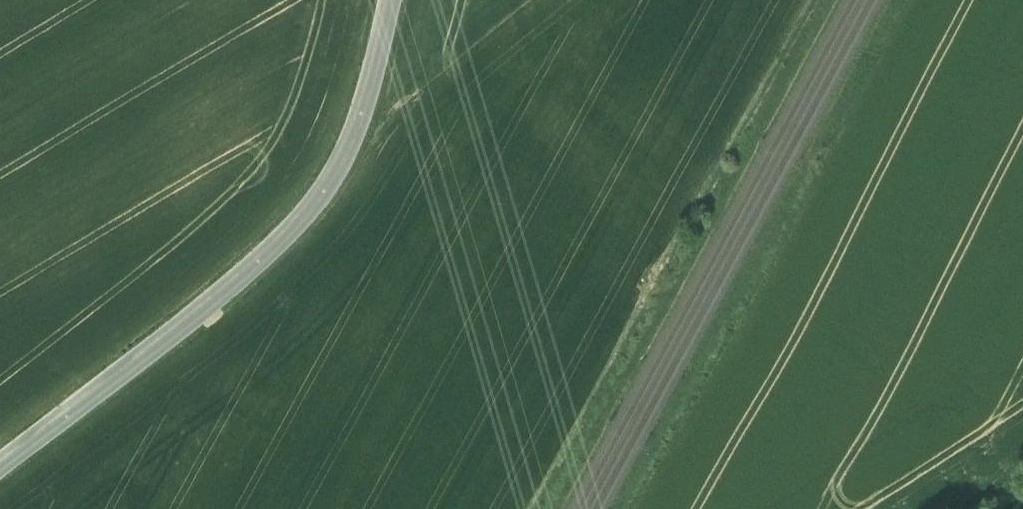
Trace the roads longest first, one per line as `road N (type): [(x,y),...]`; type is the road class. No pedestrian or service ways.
road 1 (unclassified): [(0,454),(312,205),(353,138),(388,0)]

